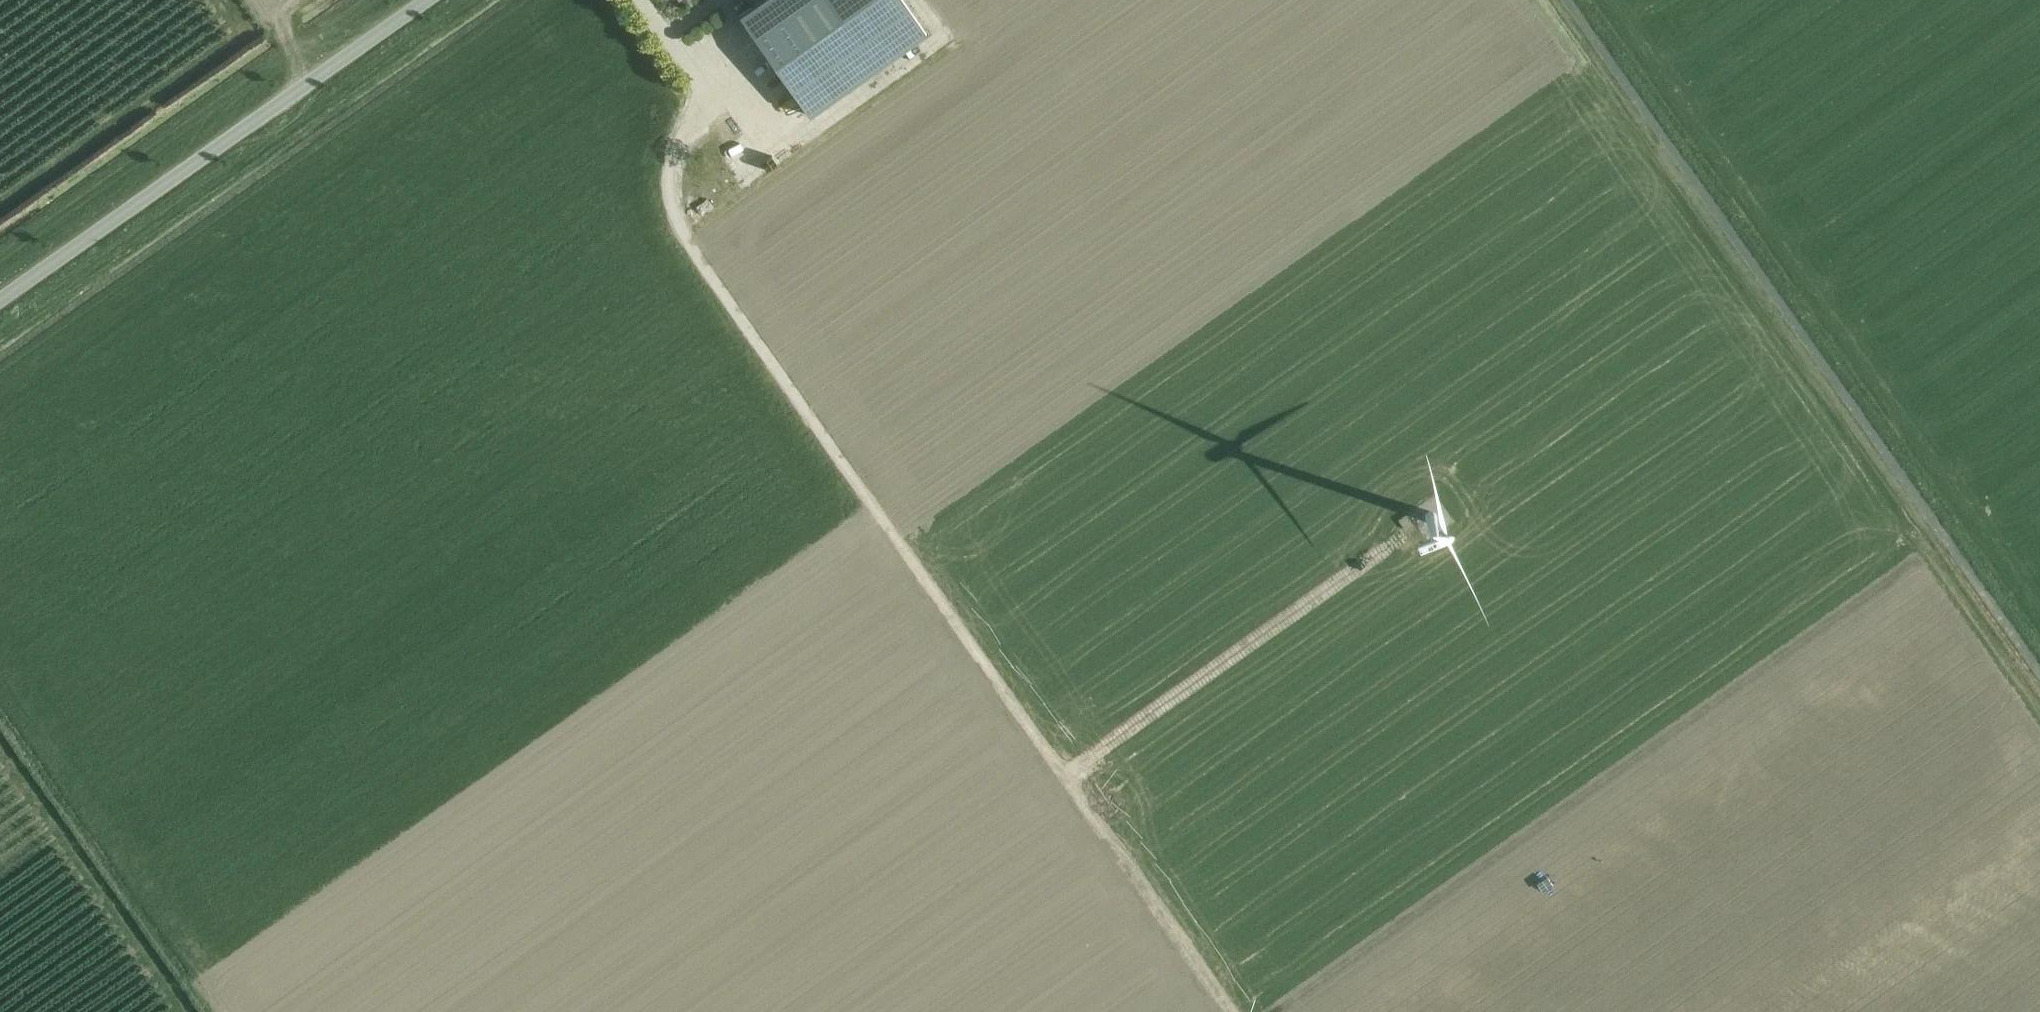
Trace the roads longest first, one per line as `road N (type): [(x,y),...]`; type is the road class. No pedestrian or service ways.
road 1 (unclassified): [(0,298),(431,0)]

